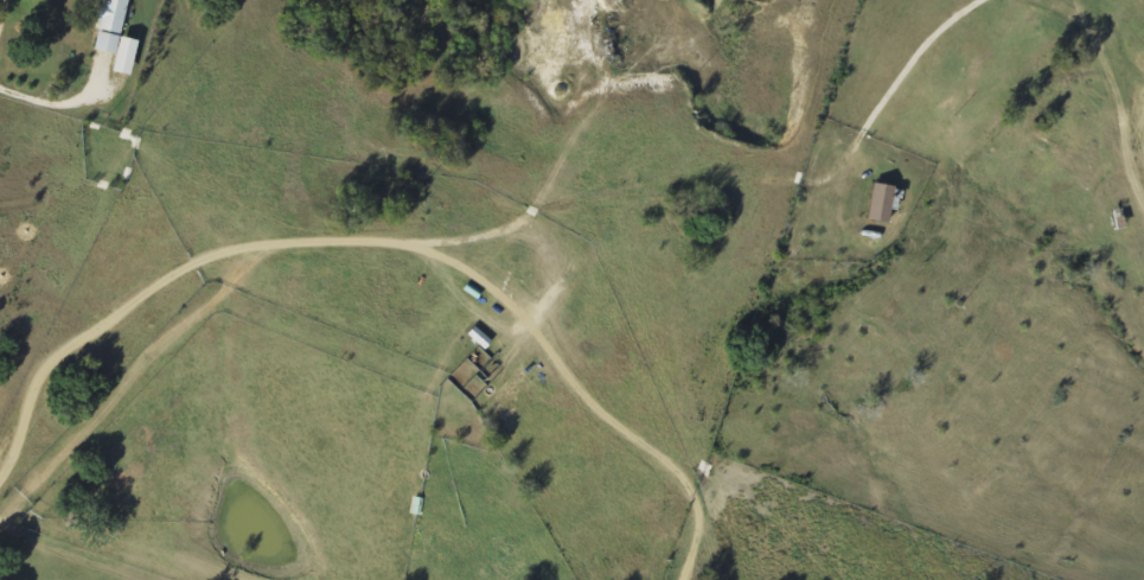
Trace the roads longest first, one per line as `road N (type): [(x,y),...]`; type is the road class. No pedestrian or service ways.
road 1 (residential): [(0,448),(45,423),(180,306),(268,282),(467,312),(524,307),(670,442),(727,571),(746,579)]
road 2 (residential): [(898,0),(889,5),(843,123),(743,170),(714,247),(620,300),(524,307)]
road 3 (residential): [(258,114),(328,59),(414,45),(510,87),(524,184),(510,240),(467,312)]

